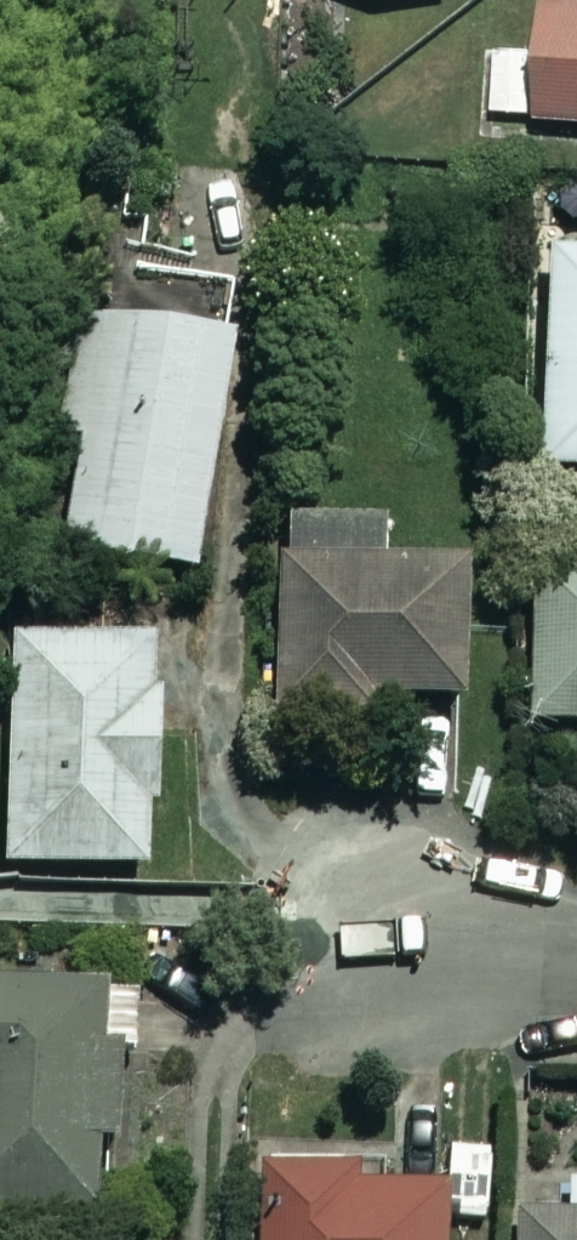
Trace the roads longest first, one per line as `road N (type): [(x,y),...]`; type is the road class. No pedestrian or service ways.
road 1 (residential): [(427,960),(576,964)]

